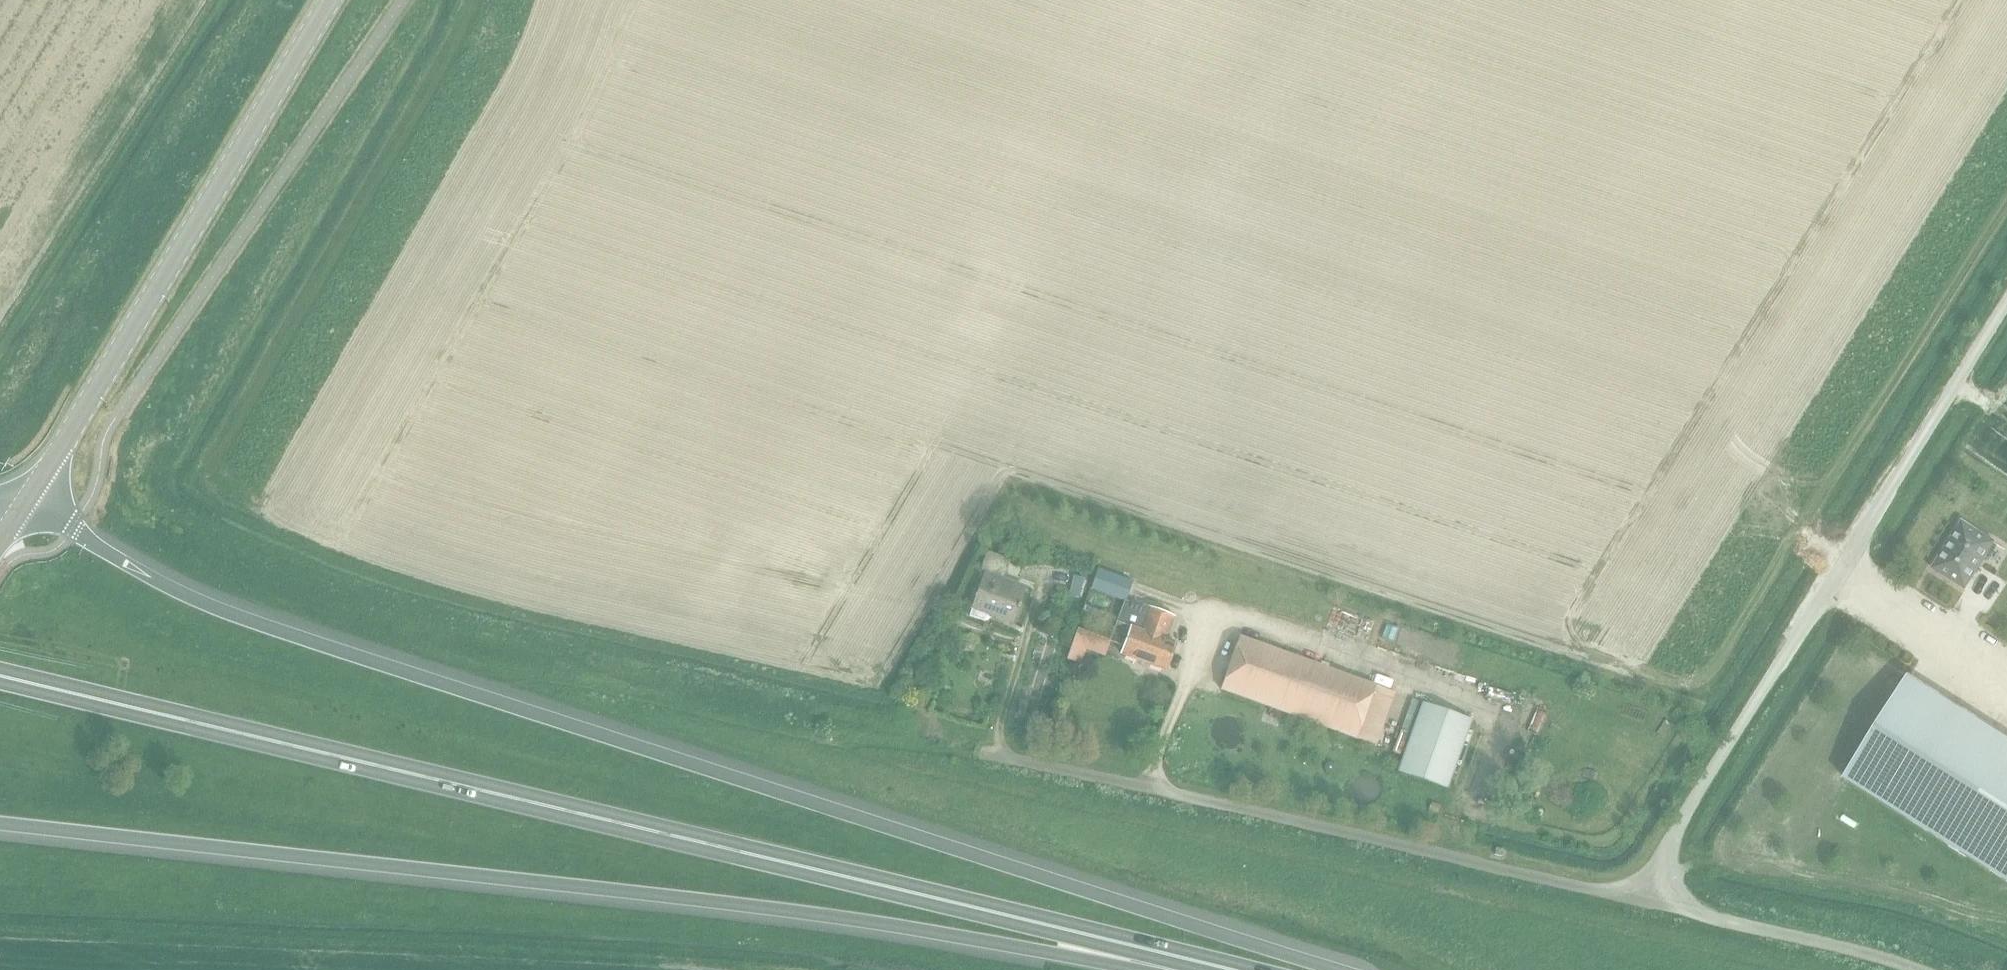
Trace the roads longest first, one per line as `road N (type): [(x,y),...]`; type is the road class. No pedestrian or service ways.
road 1 (trunk): [(1342,969),(282,632),(175,590),(72,528),(21,510)]
road 2 (trunk): [(1199,962),(0,676)]
road 3 (trunk): [(0,822),(658,895),(1047,951),(1199,962)]
road 4 (unclassified): [(1649,896),(1659,858),(2006,304)]
road 5 (unclassified): [(1649,896),(991,751)]
road 6 (tertiary): [(21,510),(330,0)]
road 7 (unclassified): [(1917,969),(1649,896)]

